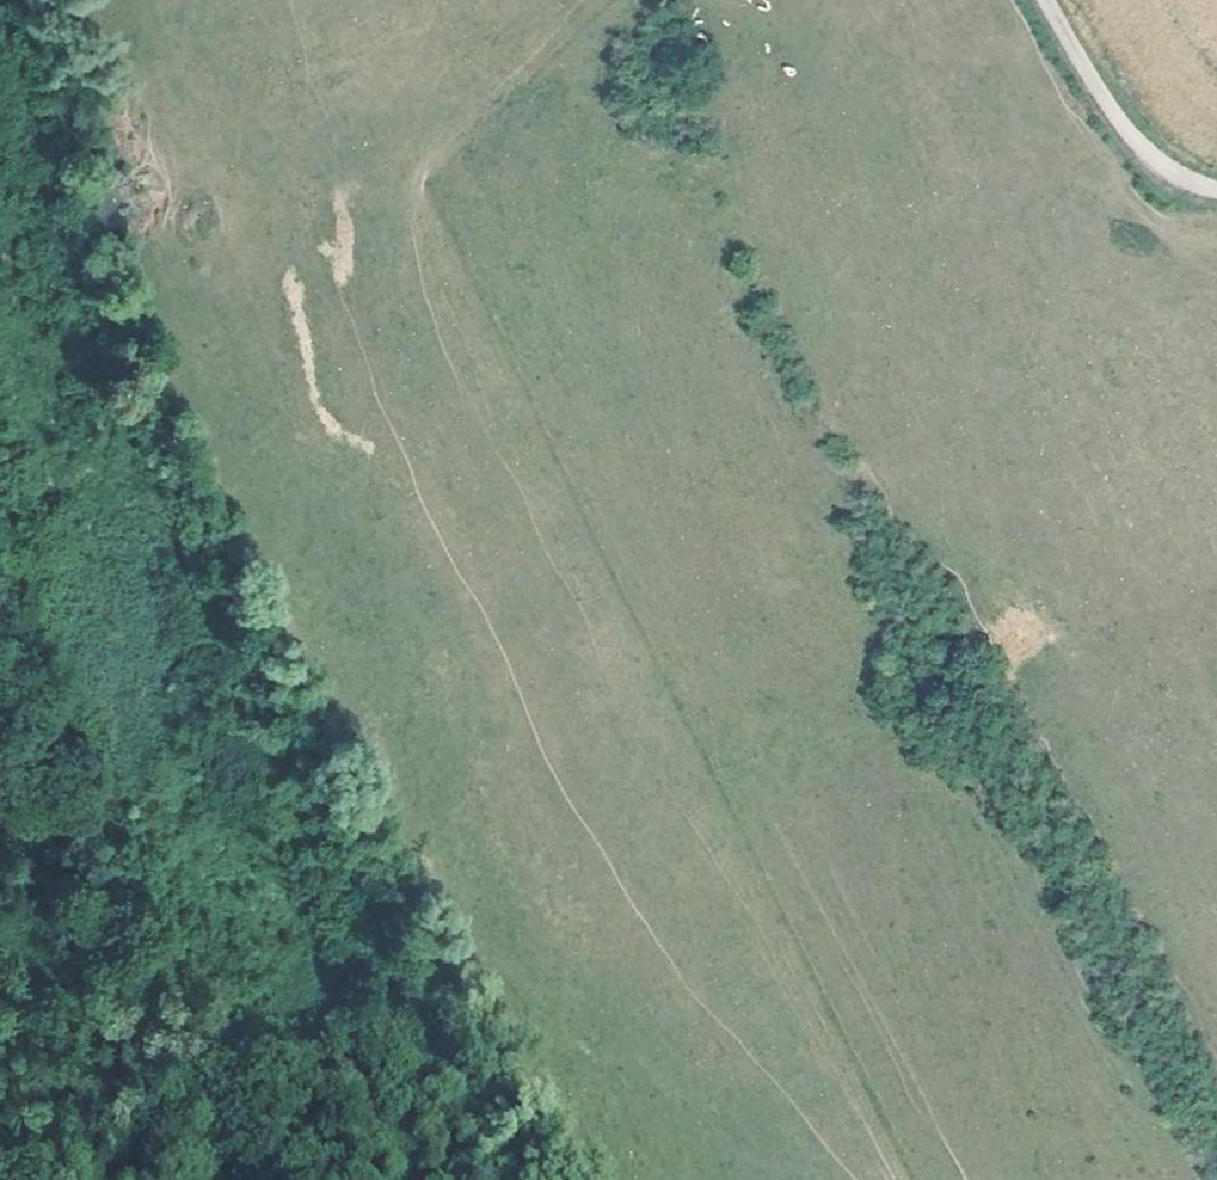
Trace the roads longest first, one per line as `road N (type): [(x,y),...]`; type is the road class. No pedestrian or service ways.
road 1 (track): [(1216,189),(1169,170),(1139,145),(1047,0)]

